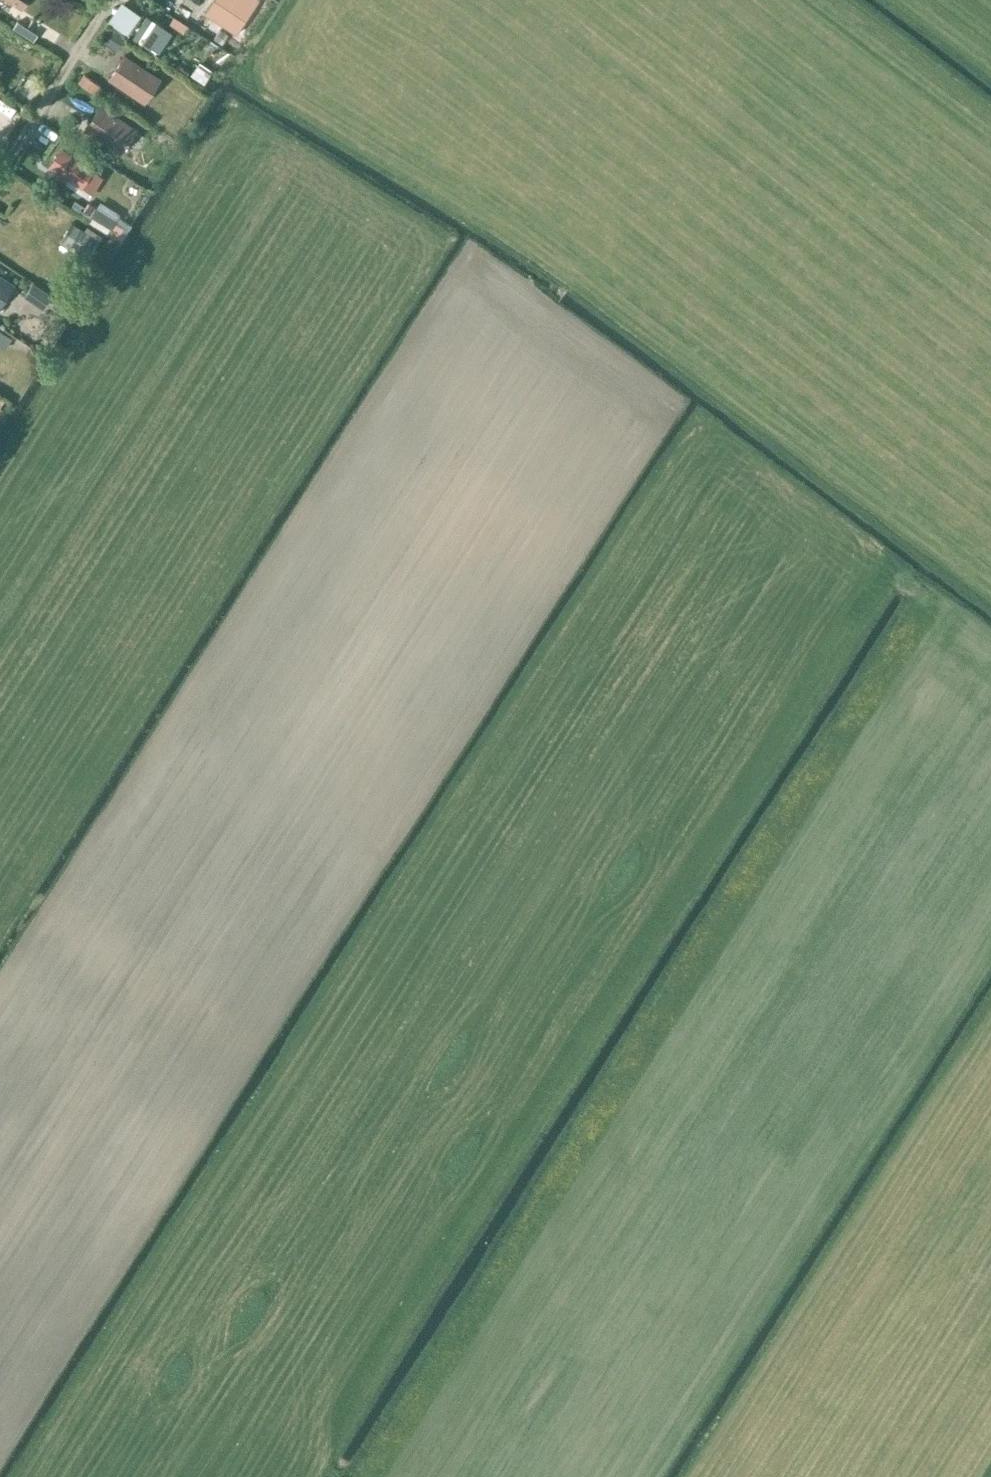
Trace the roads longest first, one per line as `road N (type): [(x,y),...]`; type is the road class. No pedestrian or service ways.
road 1 (residential): [(0,178),(109,0)]

